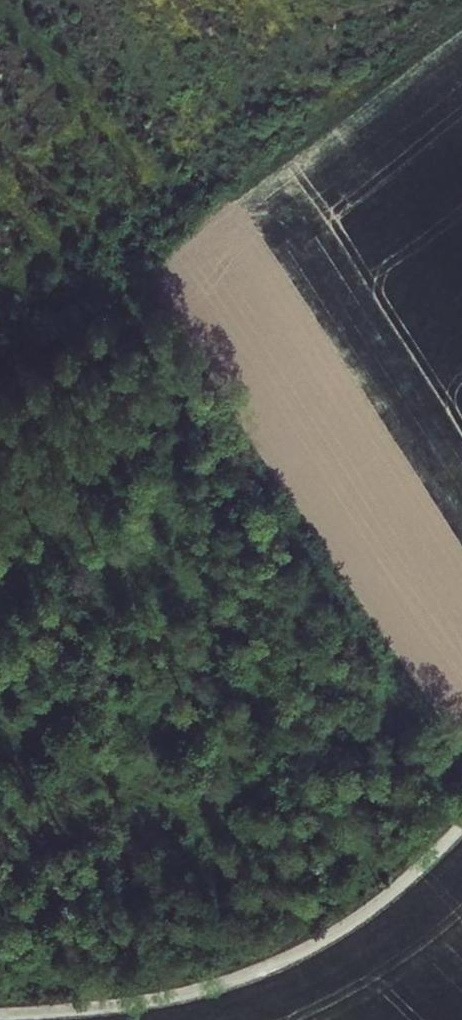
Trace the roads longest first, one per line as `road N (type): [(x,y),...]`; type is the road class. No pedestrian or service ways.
road 1 (unclassified): [(0,1014),(166,998),(270,965),(361,915),(461,821)]

